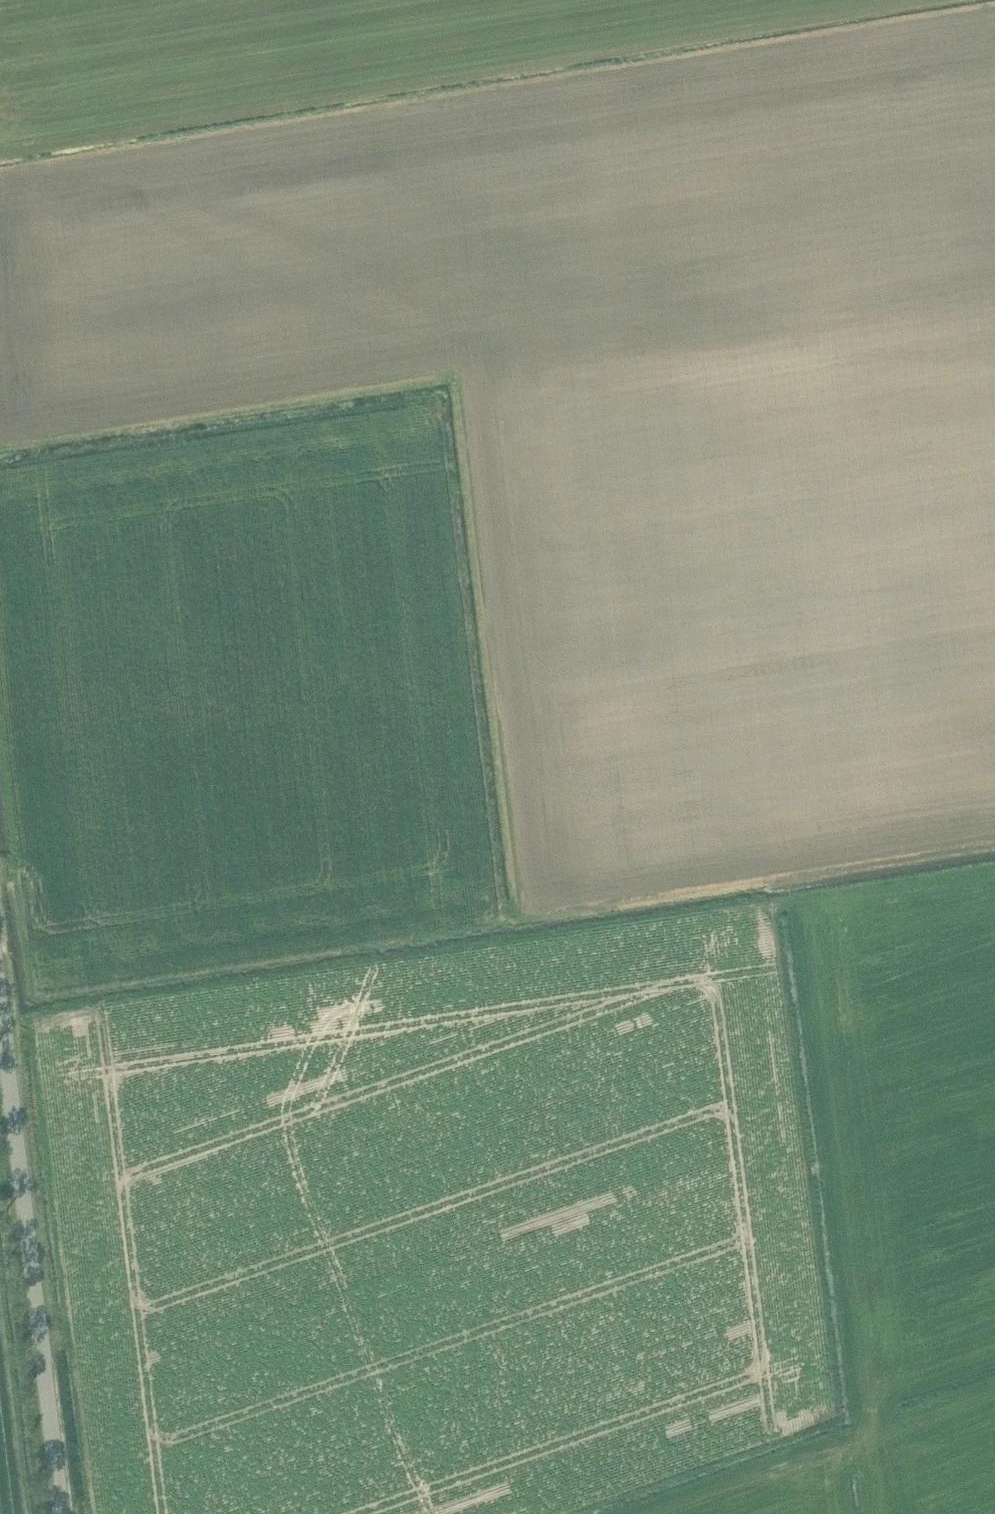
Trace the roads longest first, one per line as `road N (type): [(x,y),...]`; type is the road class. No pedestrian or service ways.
road 1 (unclassified): [(64,1513),(0,988)]

